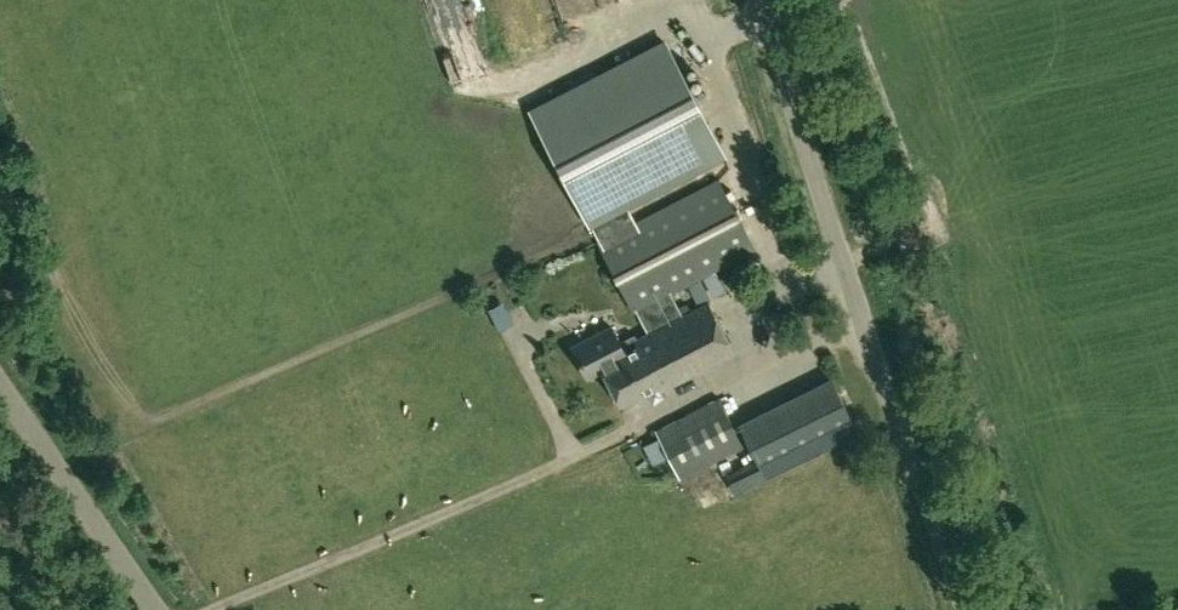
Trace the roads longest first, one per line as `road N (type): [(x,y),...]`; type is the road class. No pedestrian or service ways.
road 1 (unclassified): [(965,609),(760,0)]
road 2 (unclassified): [(162,609),(0,377)]

